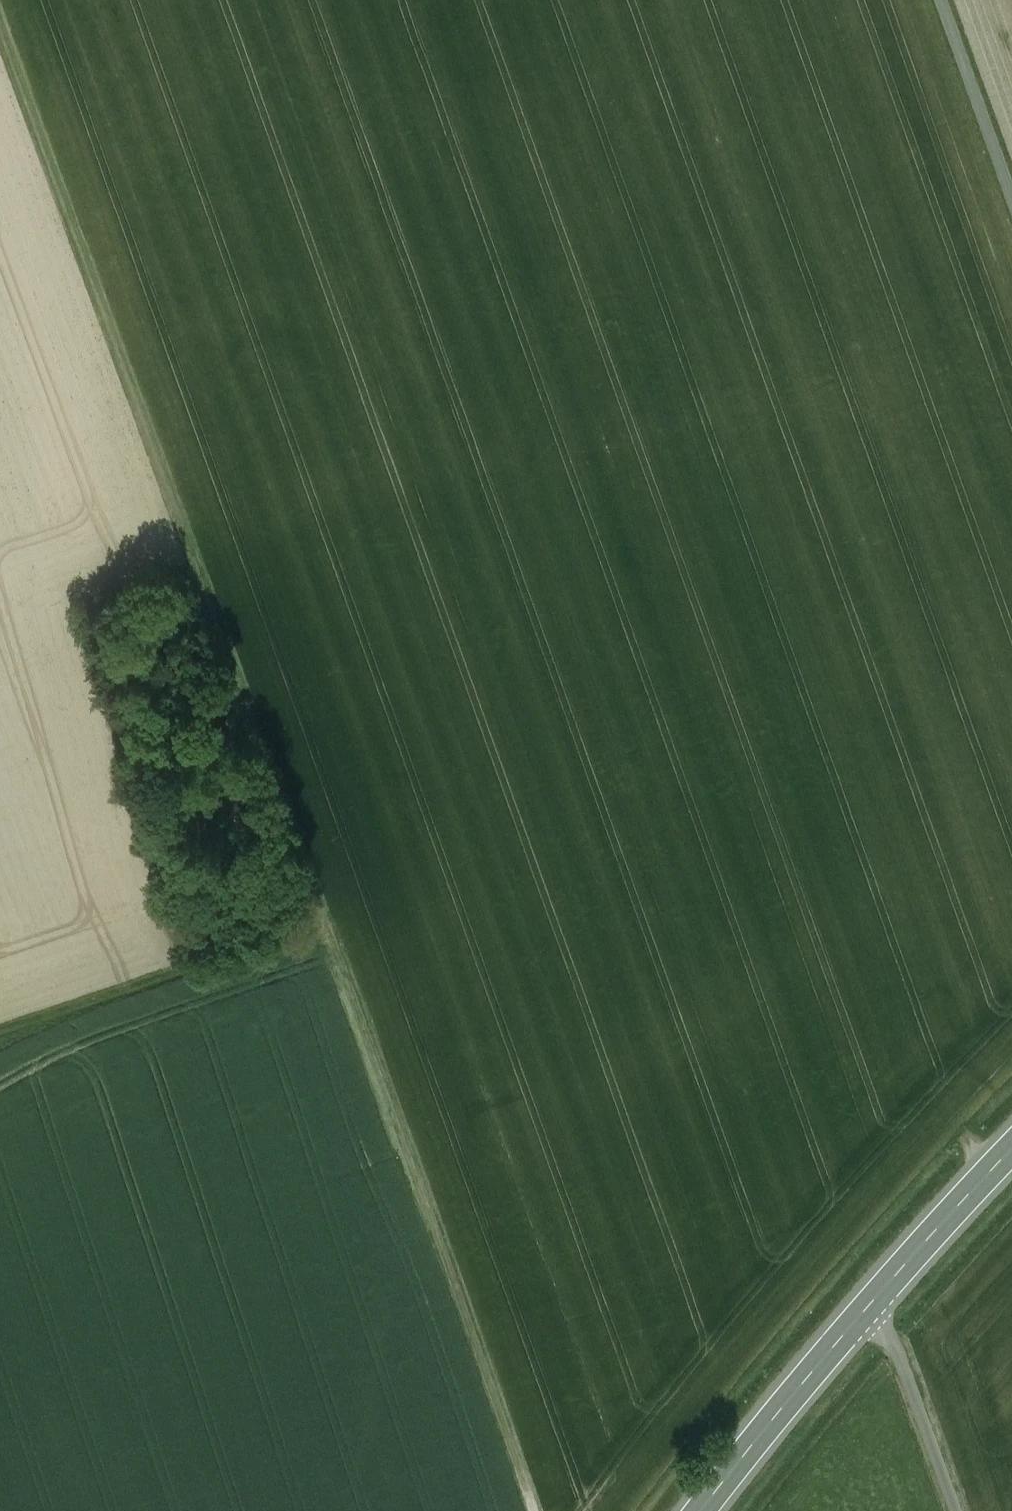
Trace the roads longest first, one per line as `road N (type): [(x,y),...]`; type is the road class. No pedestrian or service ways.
road 1 (track): [(328,927),(538,1510)]
road 2 (secondary): [(871,1302),(703,1510)]
road 3 (unclassified): [(871,1302),(897,1350),(956,1510)]
road 4 (unclassified): [(942,0),(1011,195)]
road 5 (secondary): [(1011,1150),(871,1302)]

